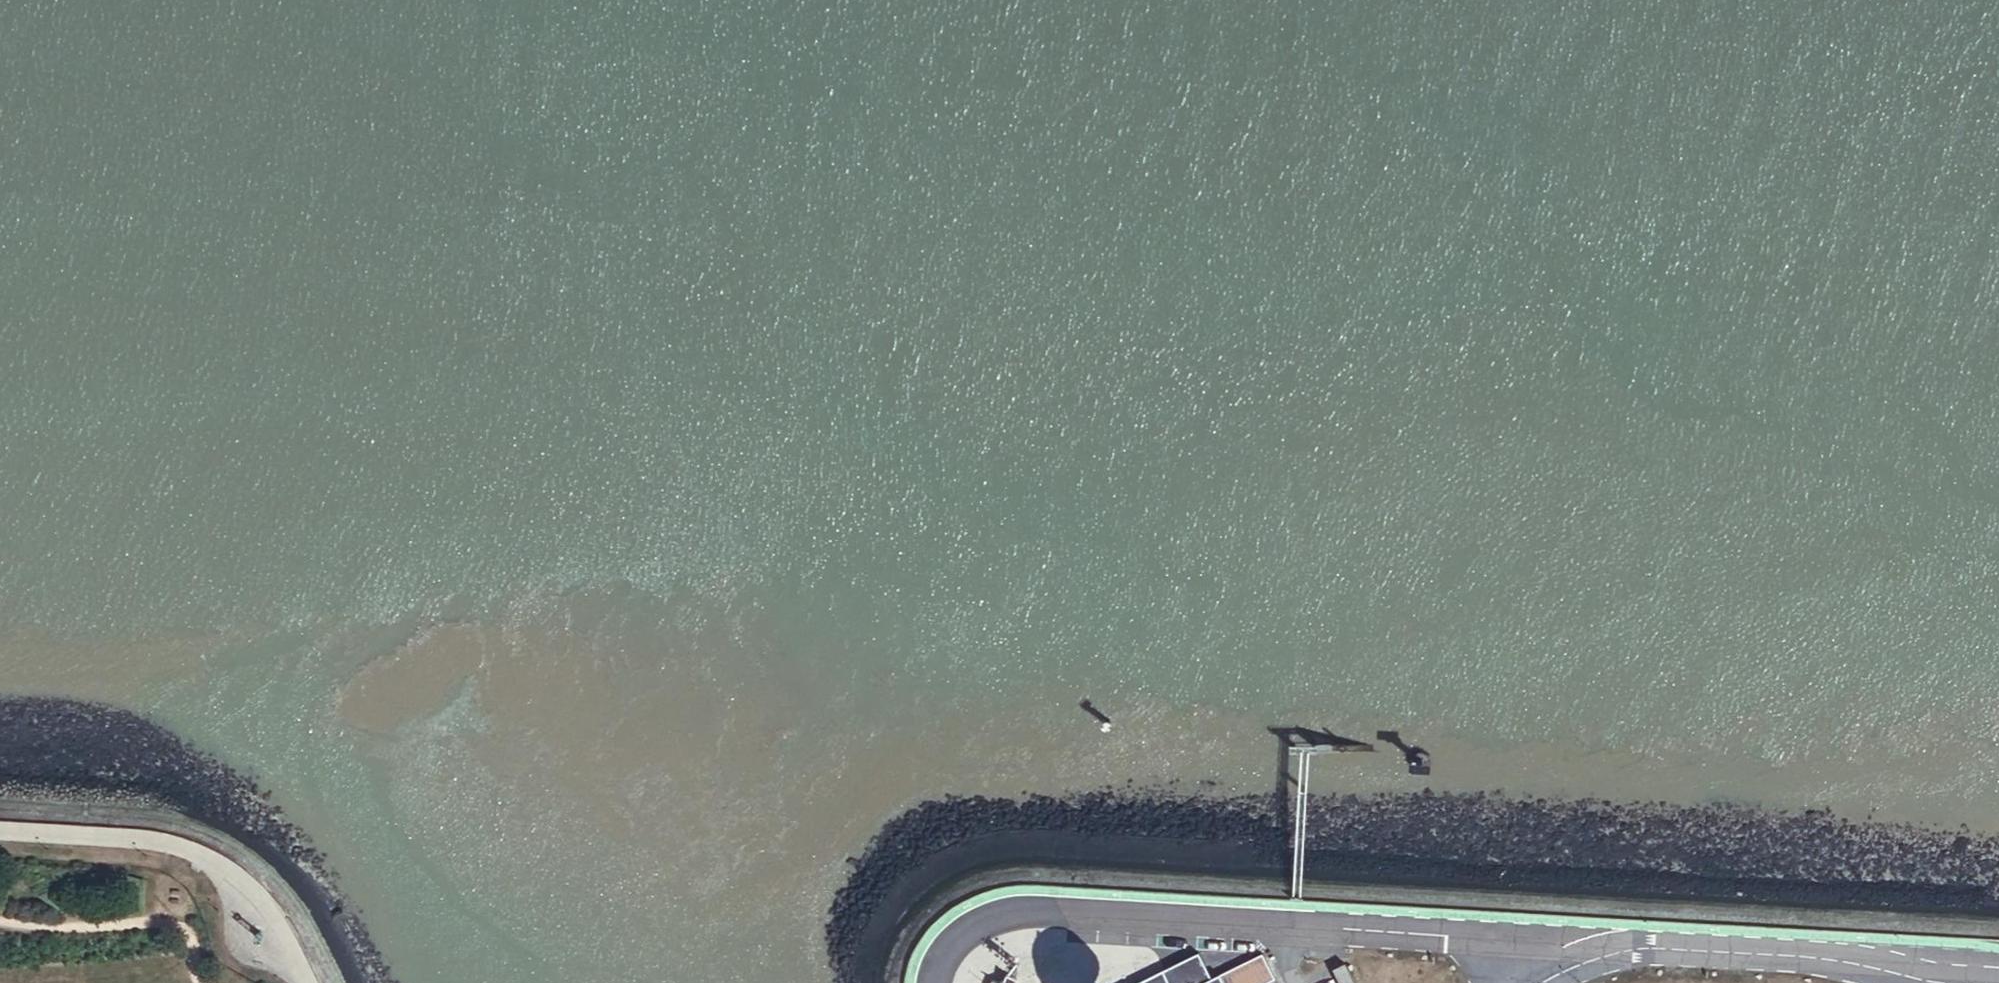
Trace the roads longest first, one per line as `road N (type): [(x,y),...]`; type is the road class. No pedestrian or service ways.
road 1 (unclassified): [(1649,949),(1010,917),(977,927),(948,950),(933,982)]
road 2 (unclassified): [(1932,982),(1819,961),(1649,949)]

